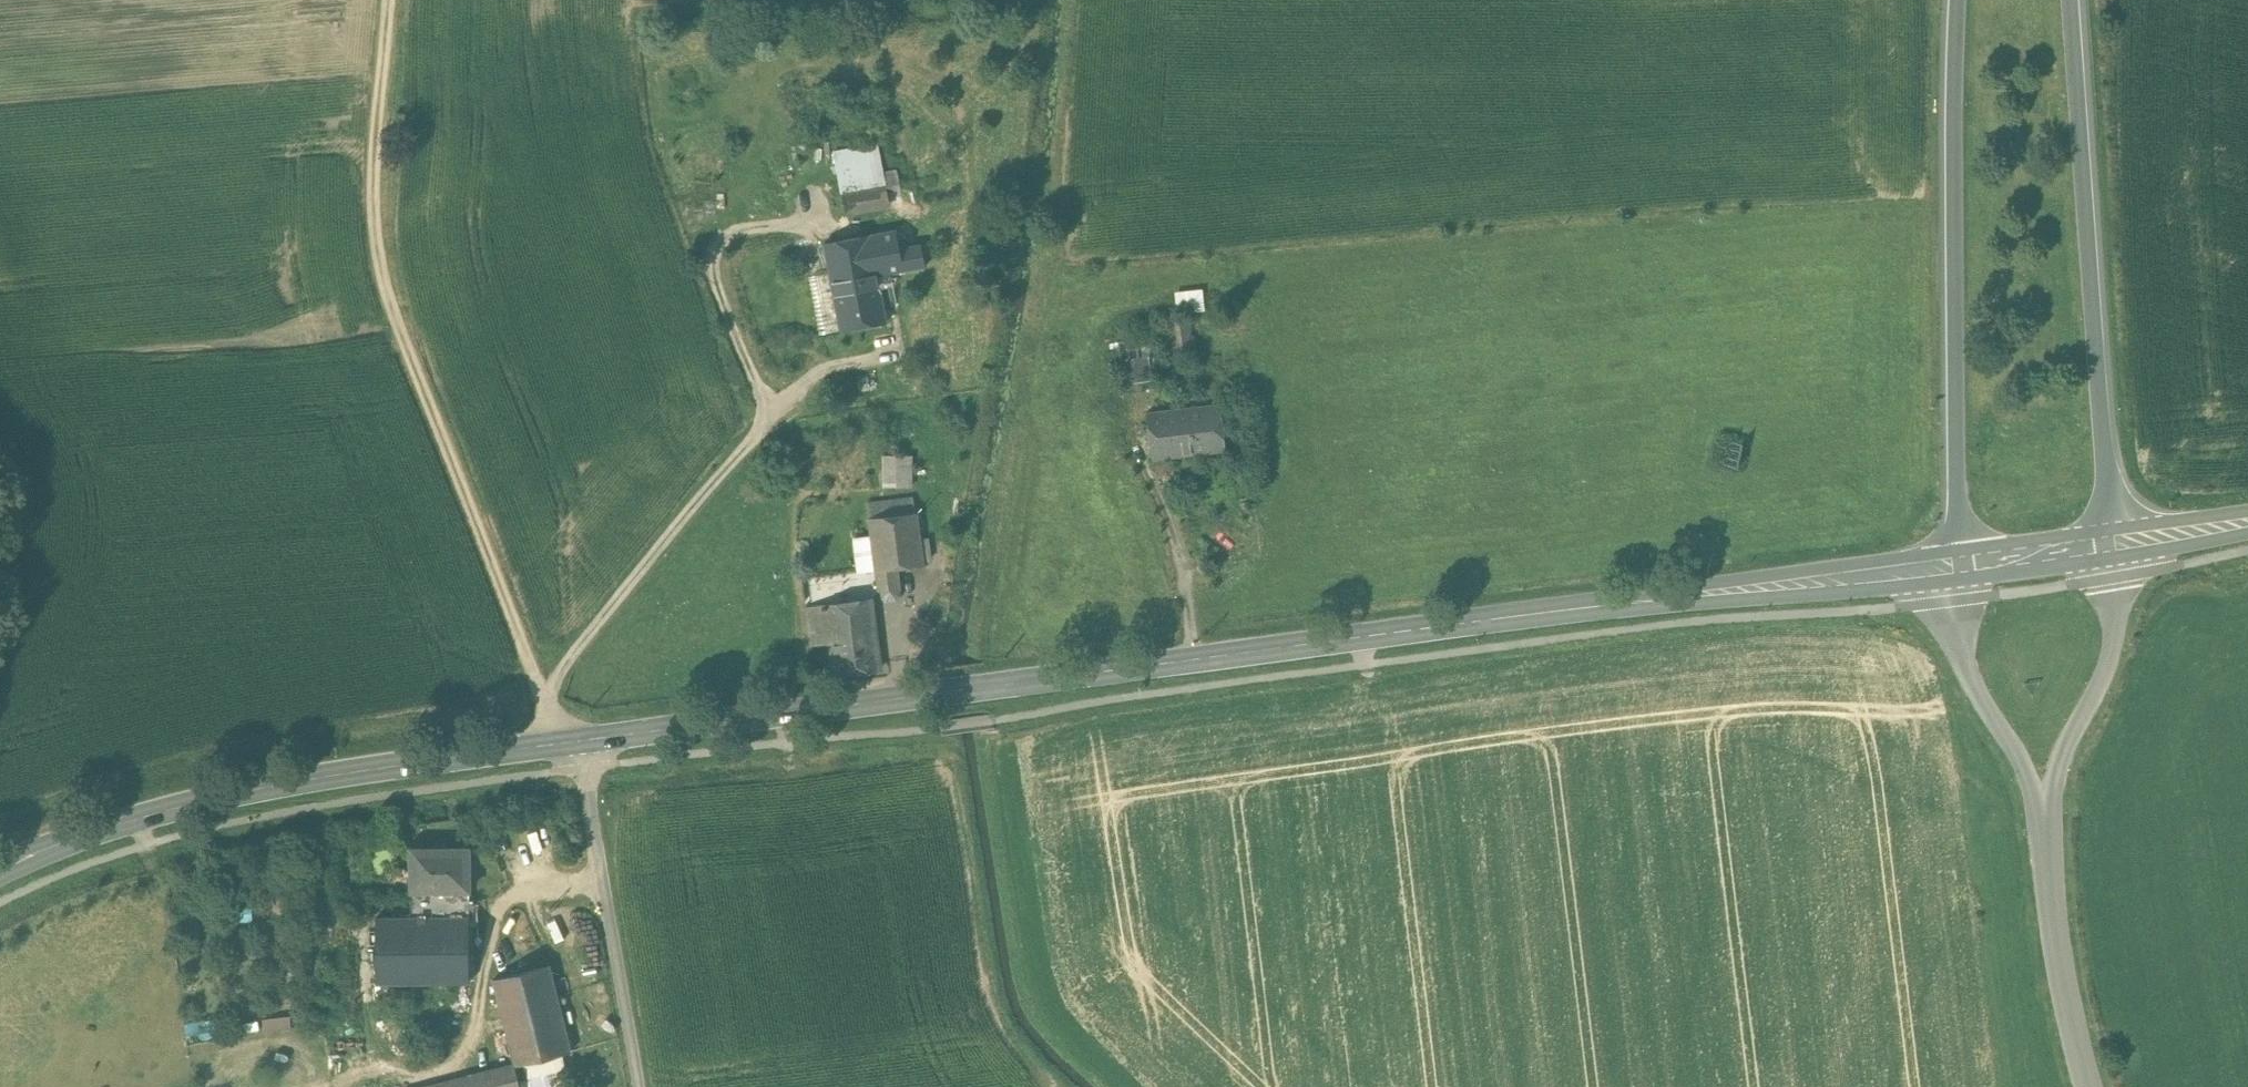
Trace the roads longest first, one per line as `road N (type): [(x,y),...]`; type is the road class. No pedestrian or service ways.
road 1 (secondary): [(577,739),(1957,562)]
road 2 (track): [(388,0),(377,258),(540,691),(577,739)]
road 3 (secondary): [(0,870),(193,803),(577,739)]
road 4 (primary): [(1958,0),(1957,562)]
road 5 (primary): [(2115,545),(2074,0)]
road 6 (unclassified): [(577,739),(639,1086)]
road 7 (unclassified): [(2042,801),(2070,1021),(2091,1086)]
road 8 (unclassified): [(2042,801),(2110,654),(2115,545)]
road 9 (unclassified): [(1957,562),(1956,598),(1974,670),(2042,801)]
road 10 (secondary): [(1957,562),(2115,545)]
road 11 (secondary): [(2115,545),(2247,525)]

